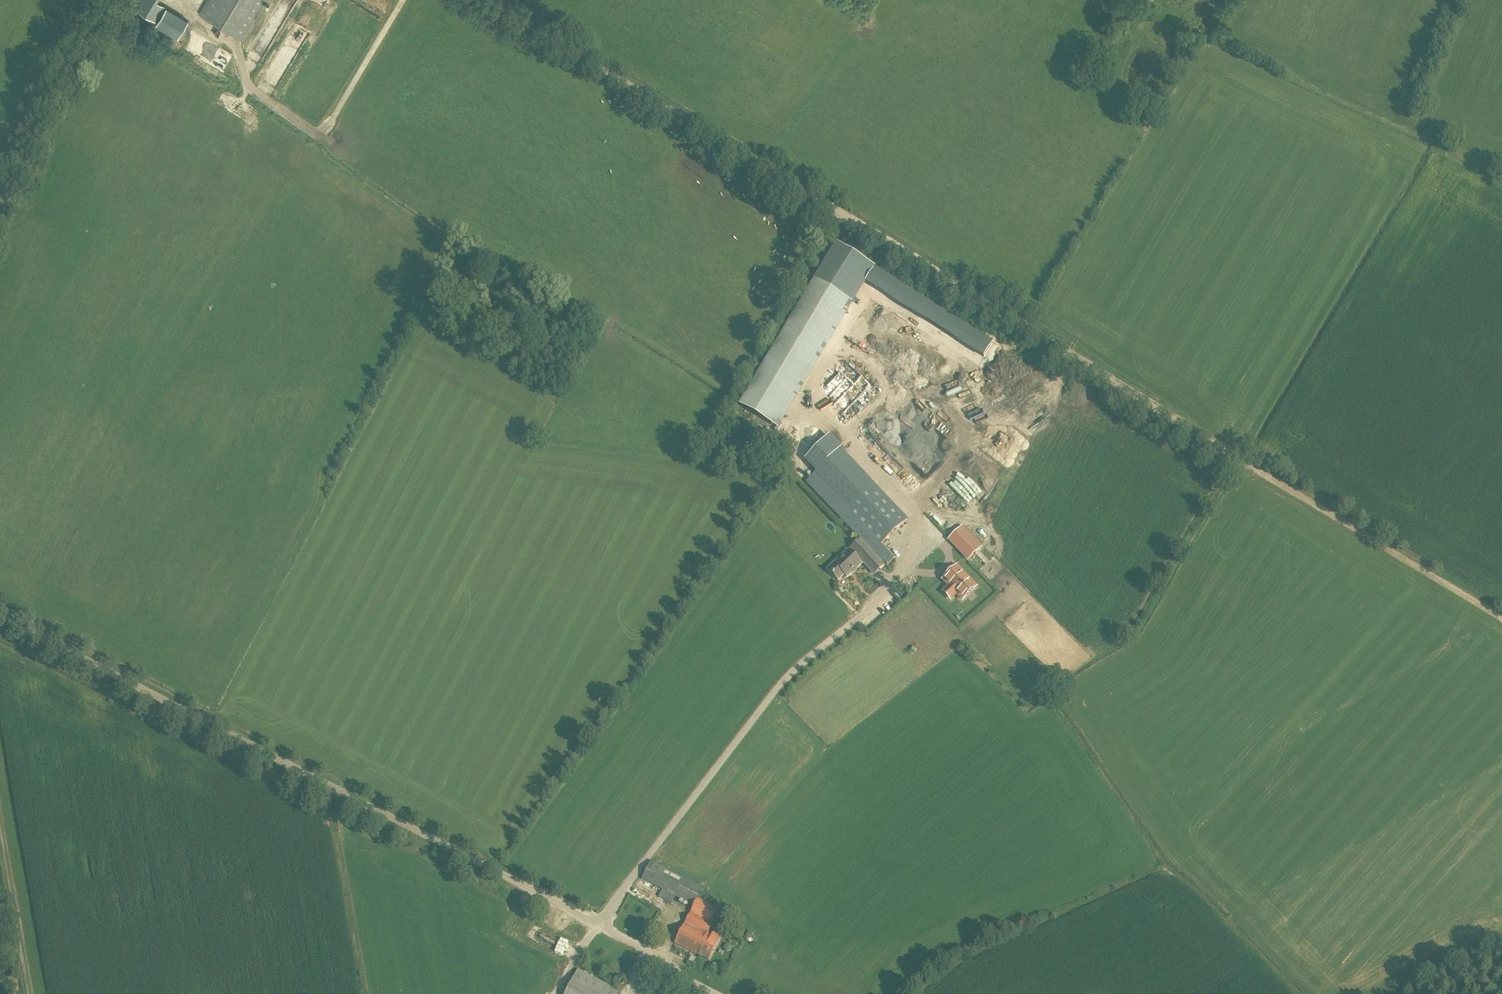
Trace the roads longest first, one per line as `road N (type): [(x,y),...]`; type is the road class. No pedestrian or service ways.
road 1 (unclassified): [(598,925),(0,618)]
road 2 (unclassified): [(598,925),(771,697),(927,548)]
road 3 (unclassified): [(0,229),(118,0)]

